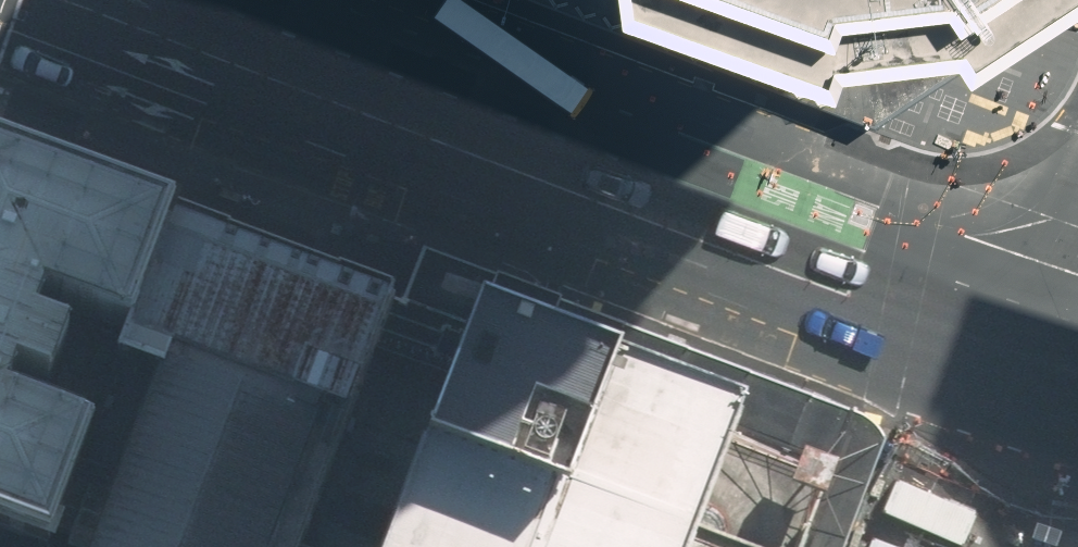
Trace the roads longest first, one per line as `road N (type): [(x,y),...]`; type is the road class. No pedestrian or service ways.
road 1 (secondary): [(1077,347),(318,65)]
road 2 (tertiary): [(1077,354),(1007,546)]
road 3 (secondary): [(142,0),(318,65)]

